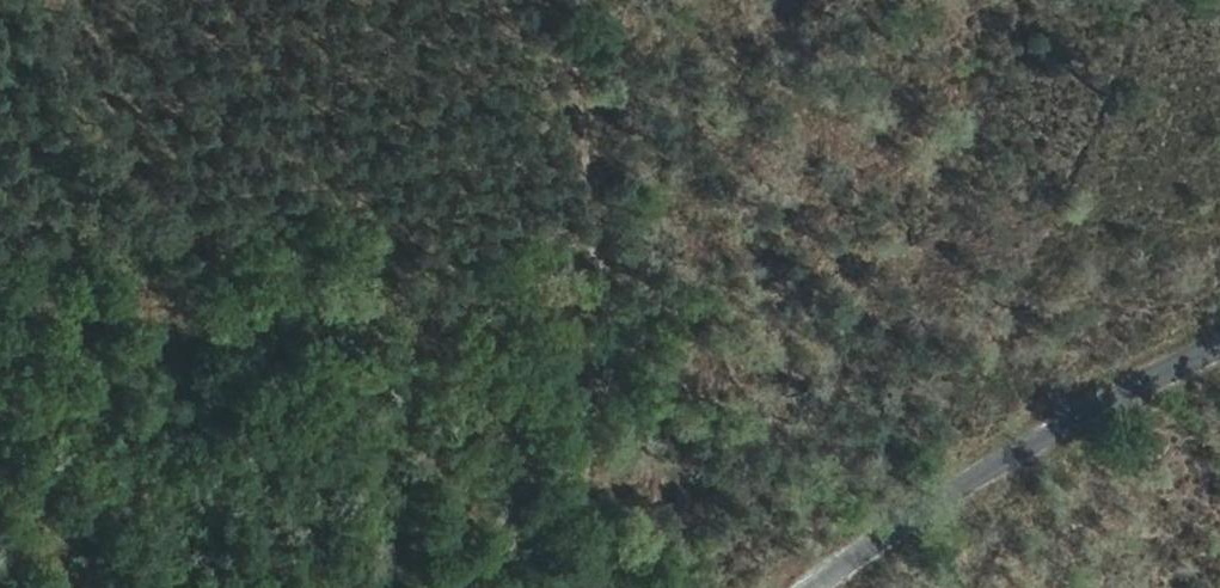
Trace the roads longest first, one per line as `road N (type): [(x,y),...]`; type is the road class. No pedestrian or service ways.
road 1 (track): [(571,0),(618,286),(604,391),(587,435),(477,587)]
road 2 (residential): [(1219,369),(989,480),(838,587)]

